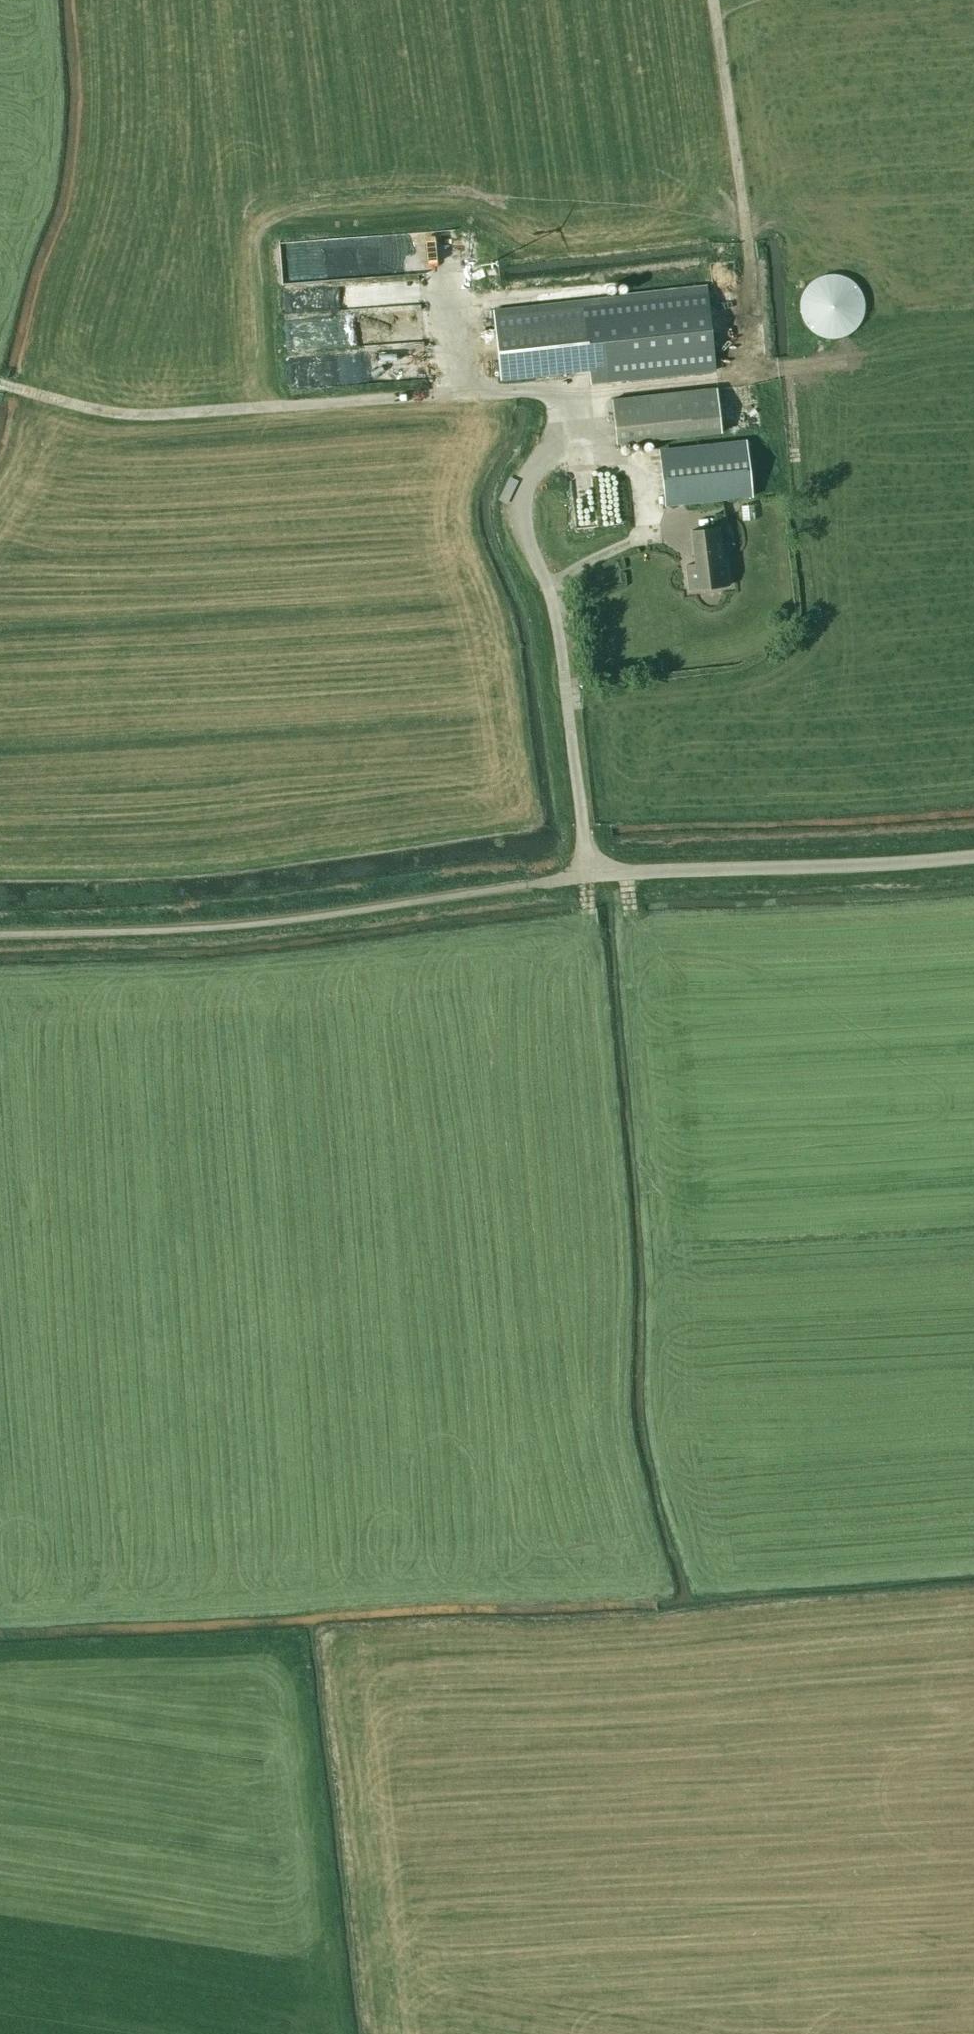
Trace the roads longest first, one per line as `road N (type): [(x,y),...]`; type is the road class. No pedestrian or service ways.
road 1 (track): [(557,394),(763,369),(710,0)]
road 2 (track): [(557,394),(143,415),(0,384)]
road 3 (unclassified): [(973,854),(531,882)]

